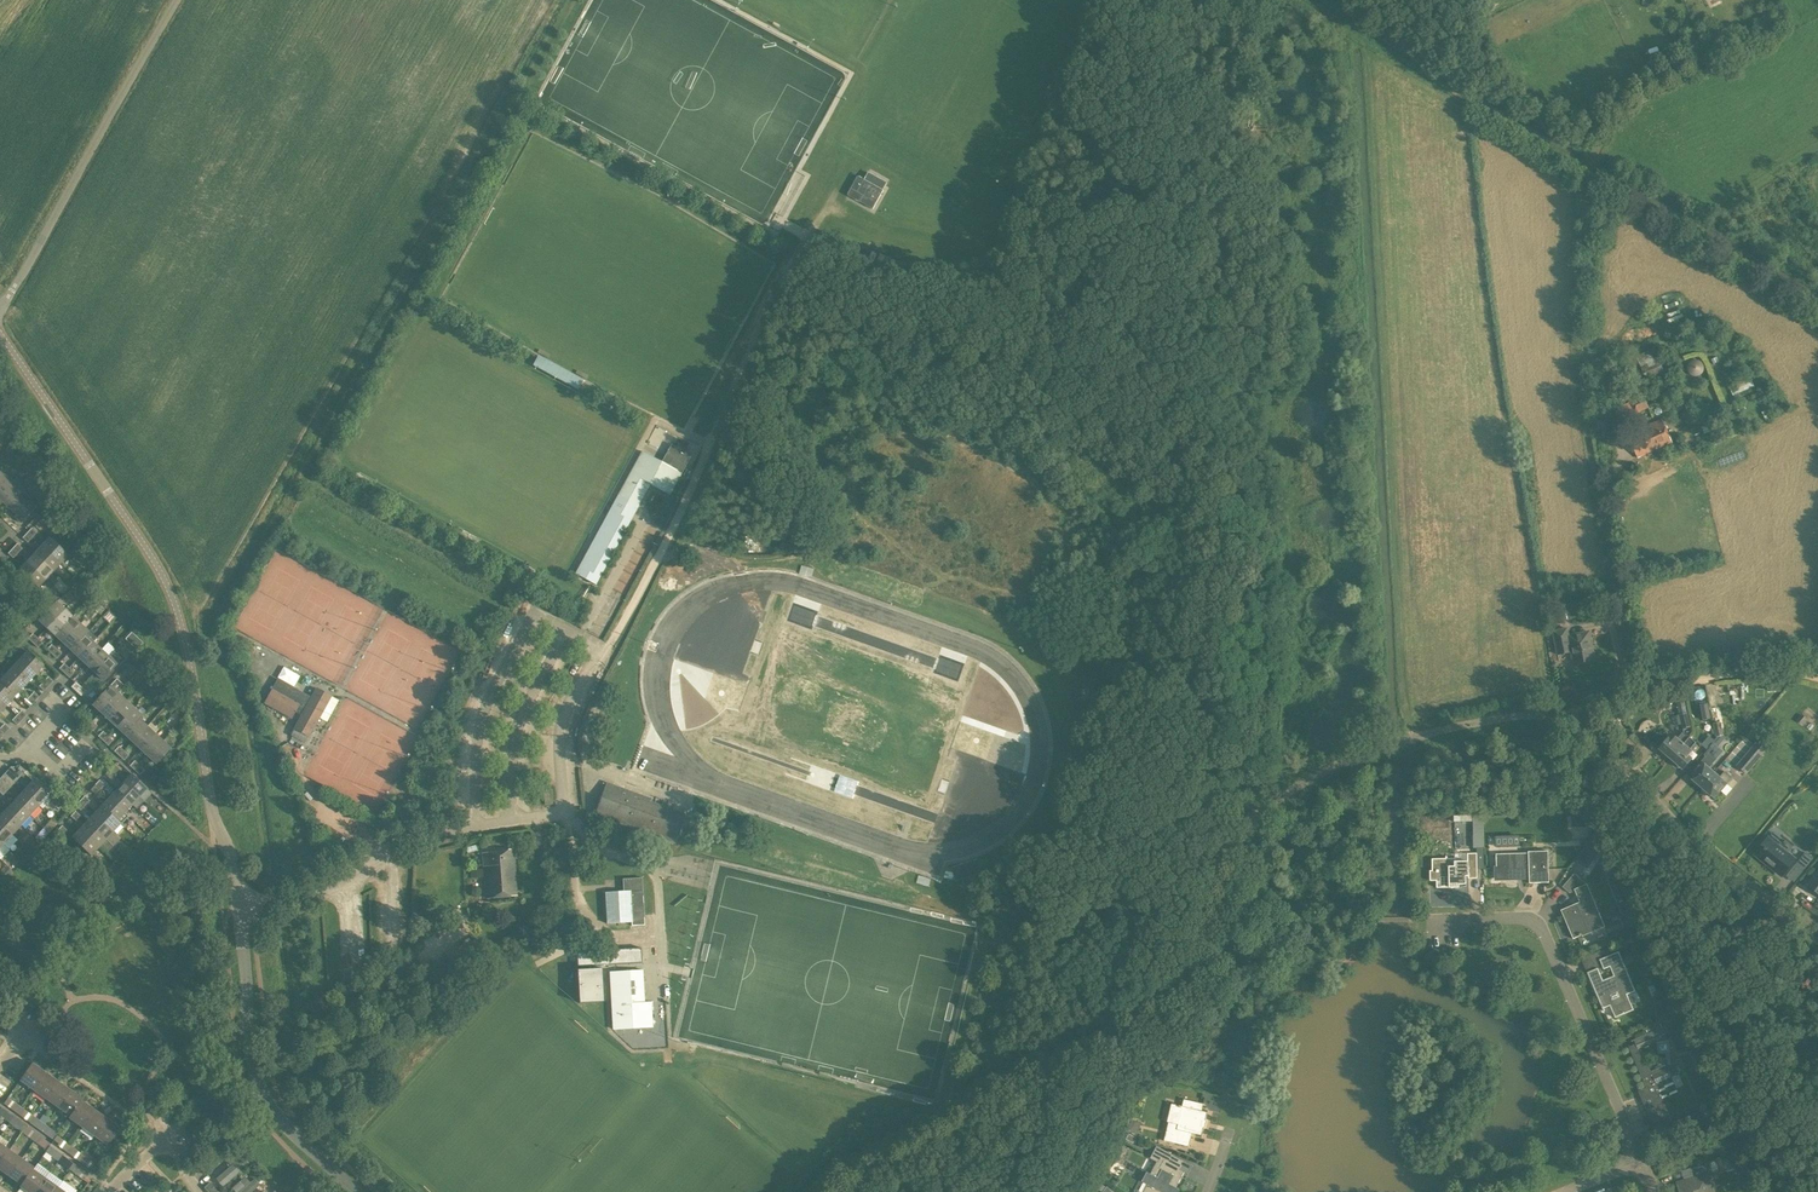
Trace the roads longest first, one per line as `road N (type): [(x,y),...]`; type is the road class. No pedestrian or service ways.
road 1 (unclassified): [(845,1191),(1123,1034),(1183,963),(1255,818),(1290,792),(1393,742),(1460,722),(1540,714)]
road 2 (residential): [(238,906),(211,810),(173,601),(0,334)]
road 3 (track): [(1639,692),(1581,338),(1586,198)]
road 4 (residential): [(1640,1161),(1542,925),(1502,912),(1453,916),(1444,928)]
road 5 (residential): [(238,906),(330,883),(416,836),(565,813)]
road 6 (unclassified): [(12,291),(176,0)]
road 7 (residential): [(356,1191),(281,1121),(257,1081),(238,906)]
road 8 (unclassified): [(1817,921),(1732,869),(1573,718)]
road 9 (unclassified): [(1573,718),(1661,679),(1817,673)]
road 10 (track): [(250,1057),(313,1028),(429,955)]

